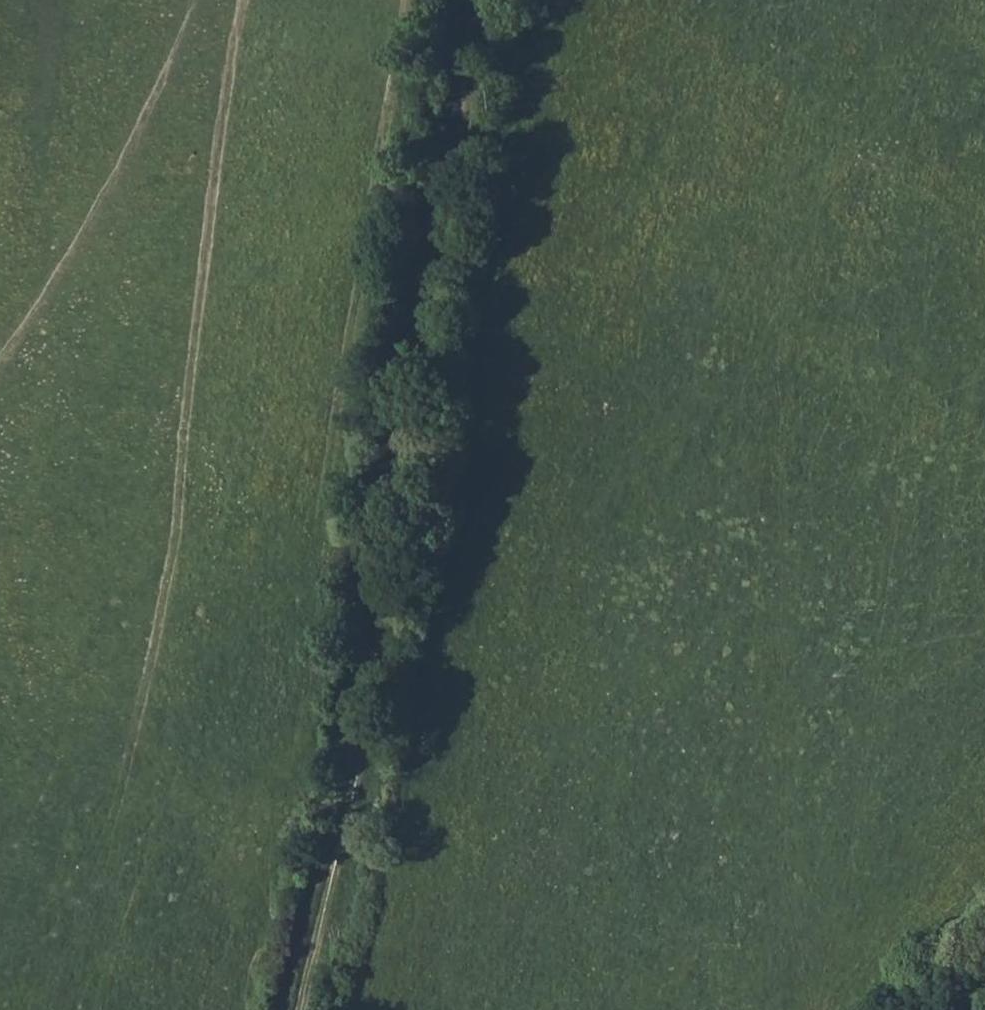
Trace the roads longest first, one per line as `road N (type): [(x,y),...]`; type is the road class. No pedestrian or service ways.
road 1 (track): [(308,1009),(425,382),(470,0)]

